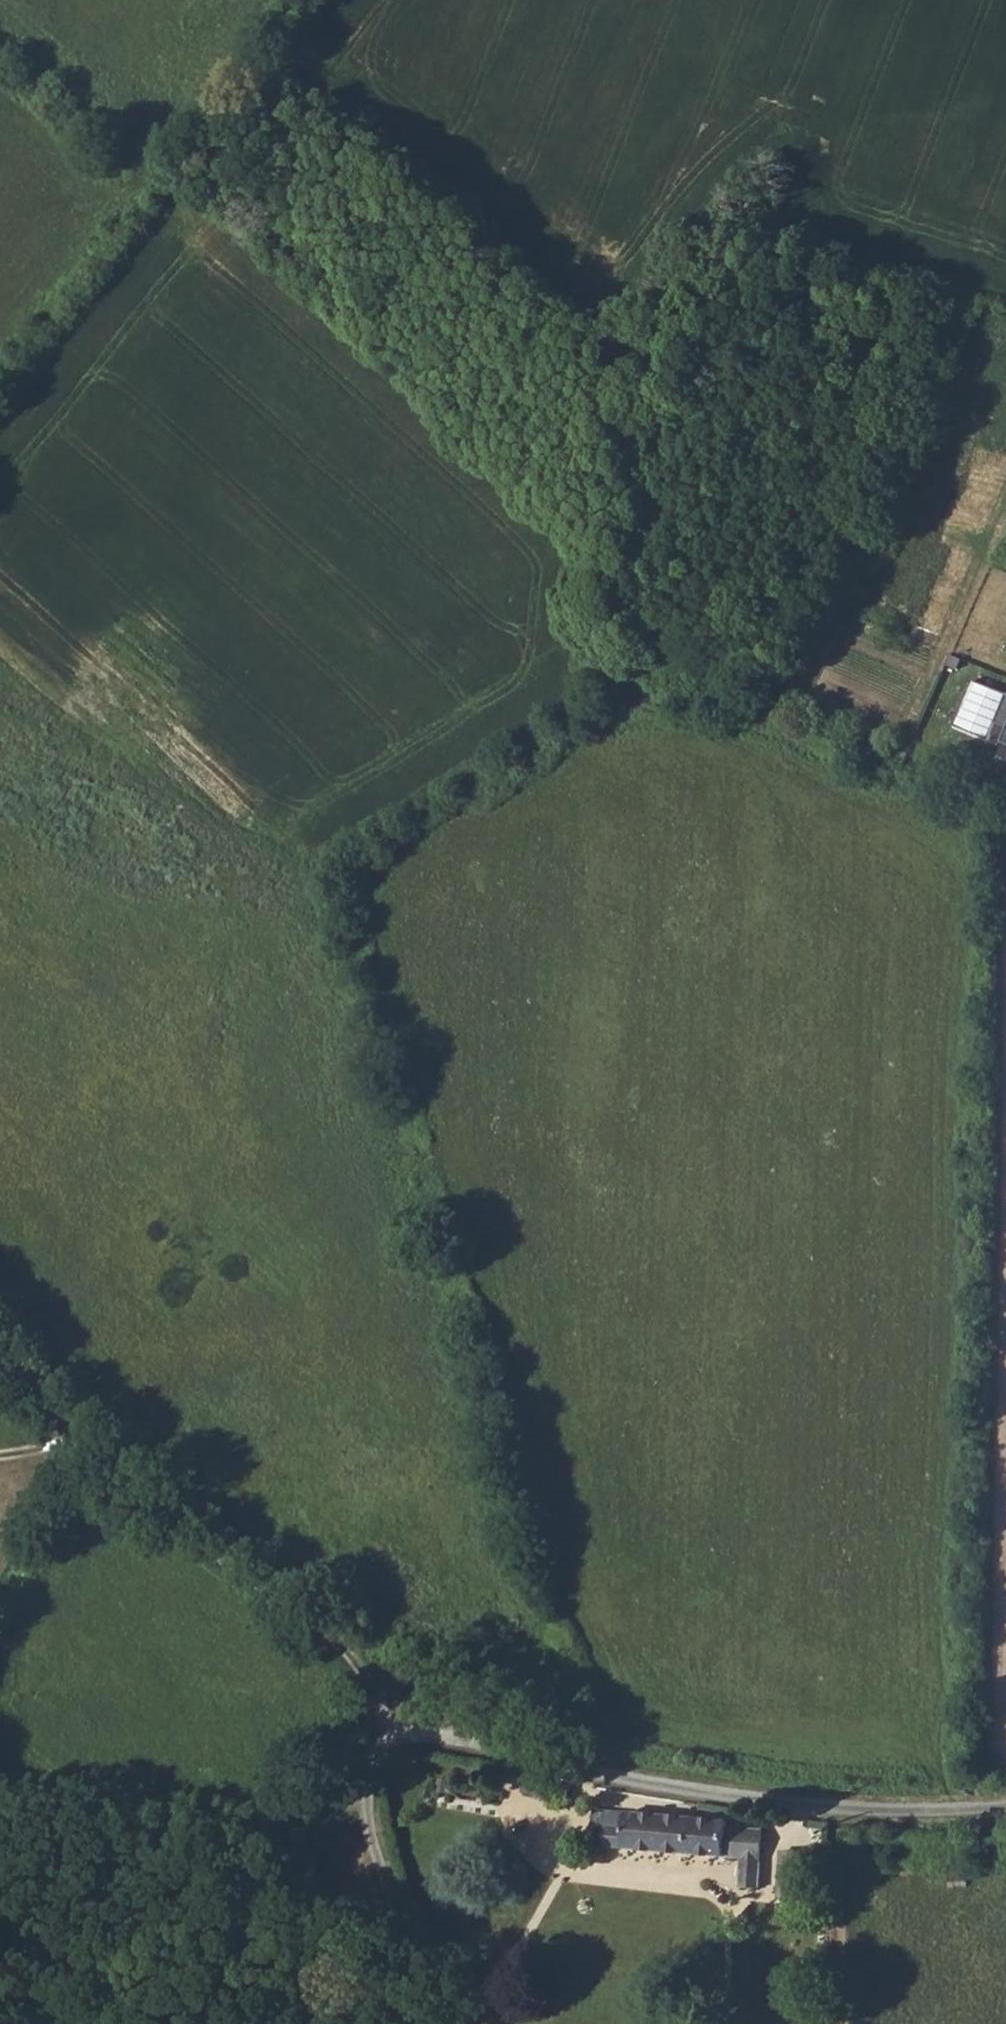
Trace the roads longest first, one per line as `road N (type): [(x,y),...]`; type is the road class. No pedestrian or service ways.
road 1 (residential): [(429,2023),(368,1793),(373,1761),(400,1732),(694,1792),(823,1809),(1005,1805)]
road 2 (track): [(0,1351),(180,1529),(369,1670),(400,1732)]

